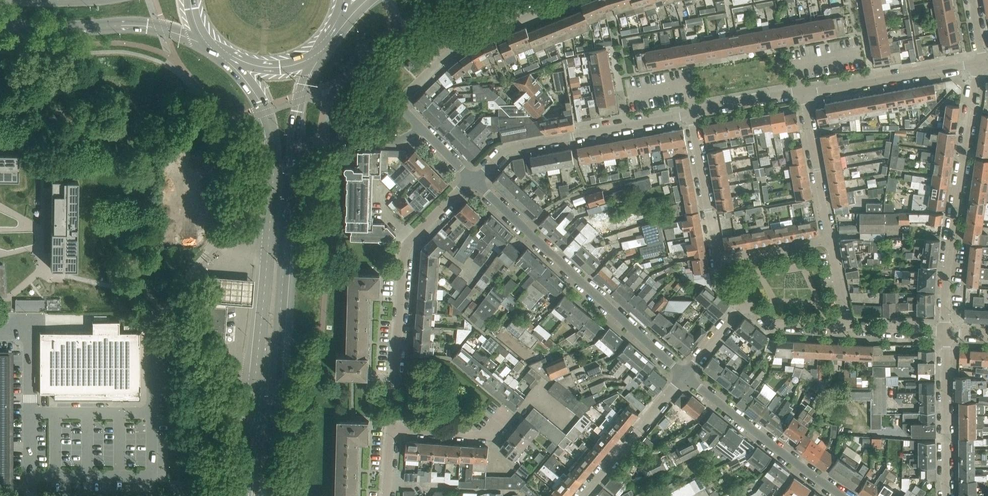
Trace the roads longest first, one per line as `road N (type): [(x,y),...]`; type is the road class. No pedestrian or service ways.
road 1 (secondary): [(231,60),(262,107),(275,158),(246,495)]
road 2 (secondary): [(268,495),(292,145)]
road 3 (unclassified): [(473,180),(685,374)]
road 4 (residential): [(390,428),(404,249),(473,180)]
road 5 (residential): [(946,333),(952,234),(982,62)]
road 6 (residential): [(473,180),(508,148),(691,115)]
road 7 (residential): [(571,0),(478,37),(436,65),(404,96),(420,127)]
road 8 (residential): [(573,424),(536,393),(486,436),(390,428)]
road 9 (secondary): [(0,26),(132,24),(208,41)]
road 10 (unclassified): [(685,374),(844,495)]
road 11 (residential): [(802,91),(982,62)]
road 12 (residential): [(948,495),(946,333)]
road 13 (residential): [(583,495),(685,374)]
road 14 (residential): [(832,240),(802,91)]
road 15 (residential): [(718,260),(691,115)]
road 16 (unclassified): [(292,145),(334,136),(405,138),(420,127)]

